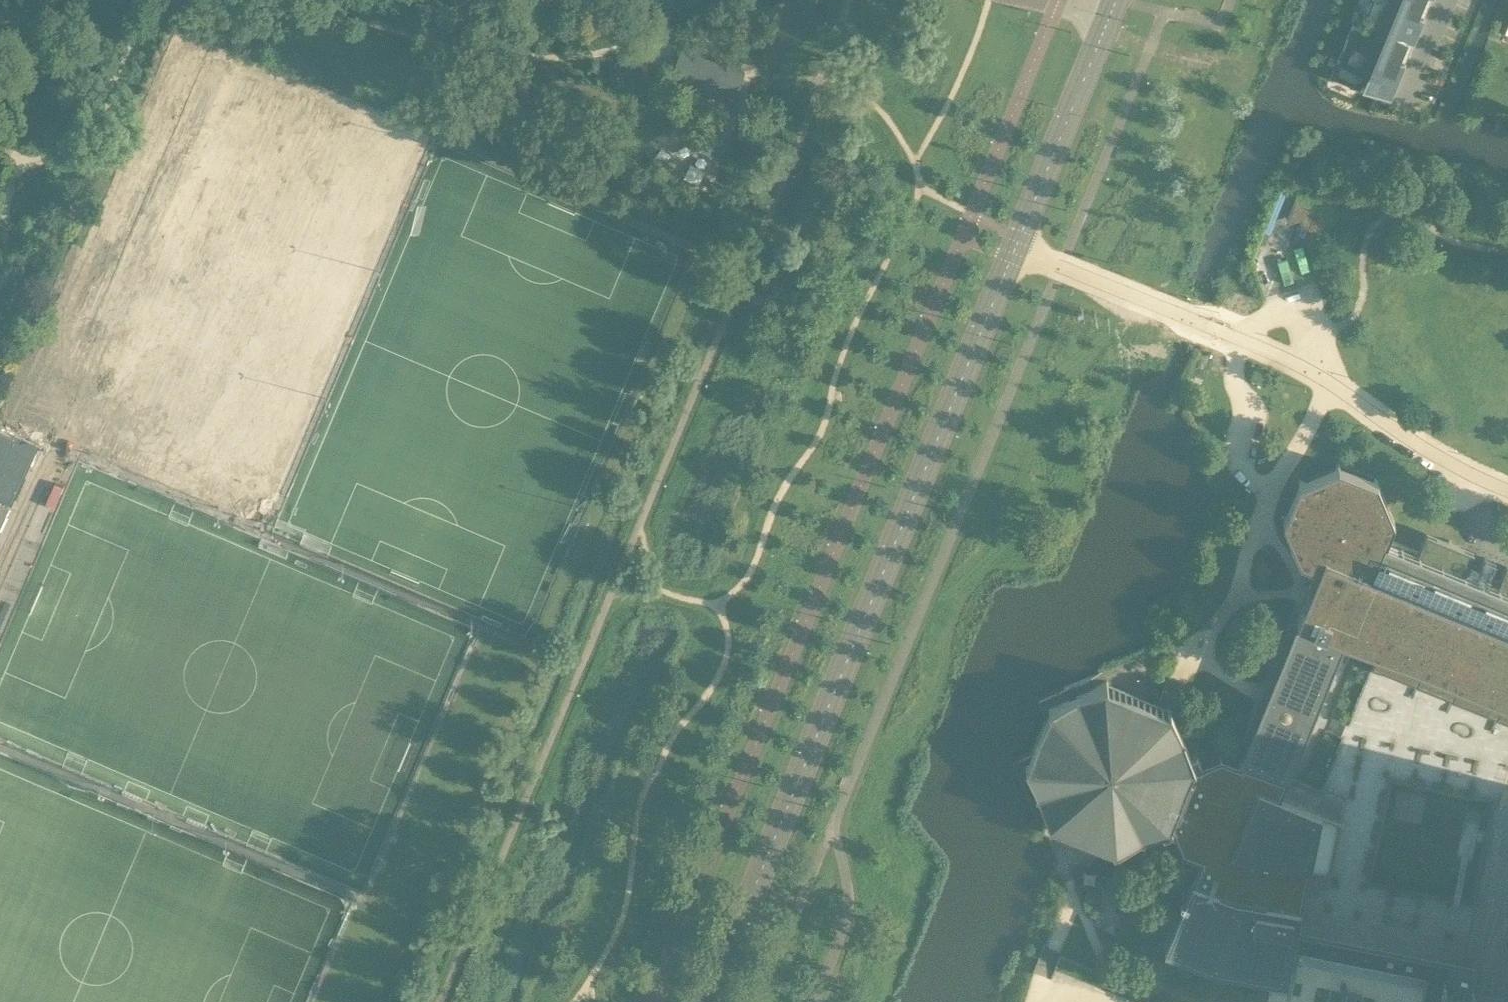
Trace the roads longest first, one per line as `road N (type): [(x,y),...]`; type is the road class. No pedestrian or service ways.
road 1 (unclassified): [(1015,246),(705,1001)]
road 2 (unclassified): [(1108,15),(1015,246)]

